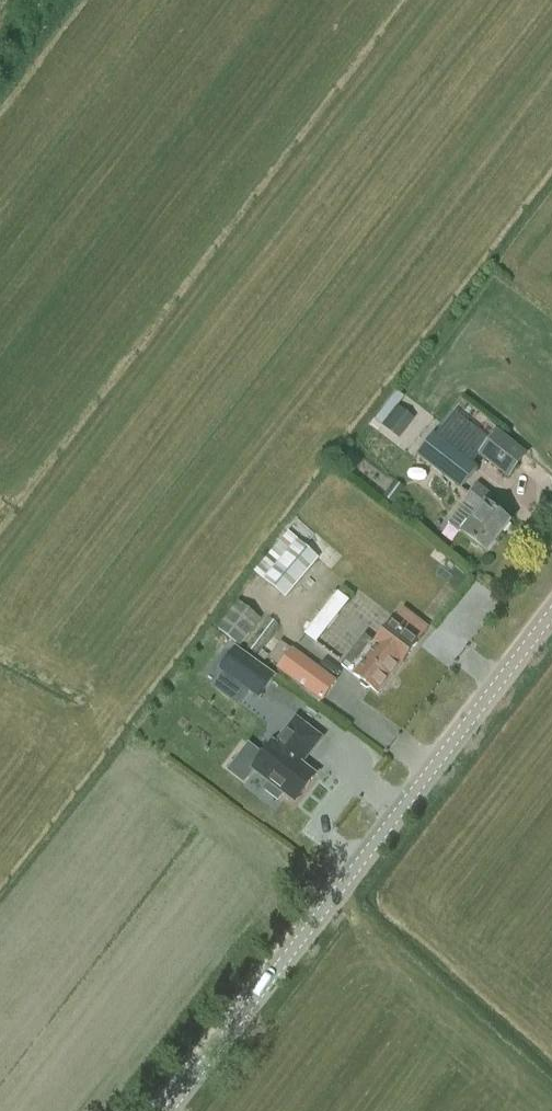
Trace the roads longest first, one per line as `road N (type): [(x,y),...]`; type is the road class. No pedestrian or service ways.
road 1 (unclassified): [(167,1110),(551,613)]

